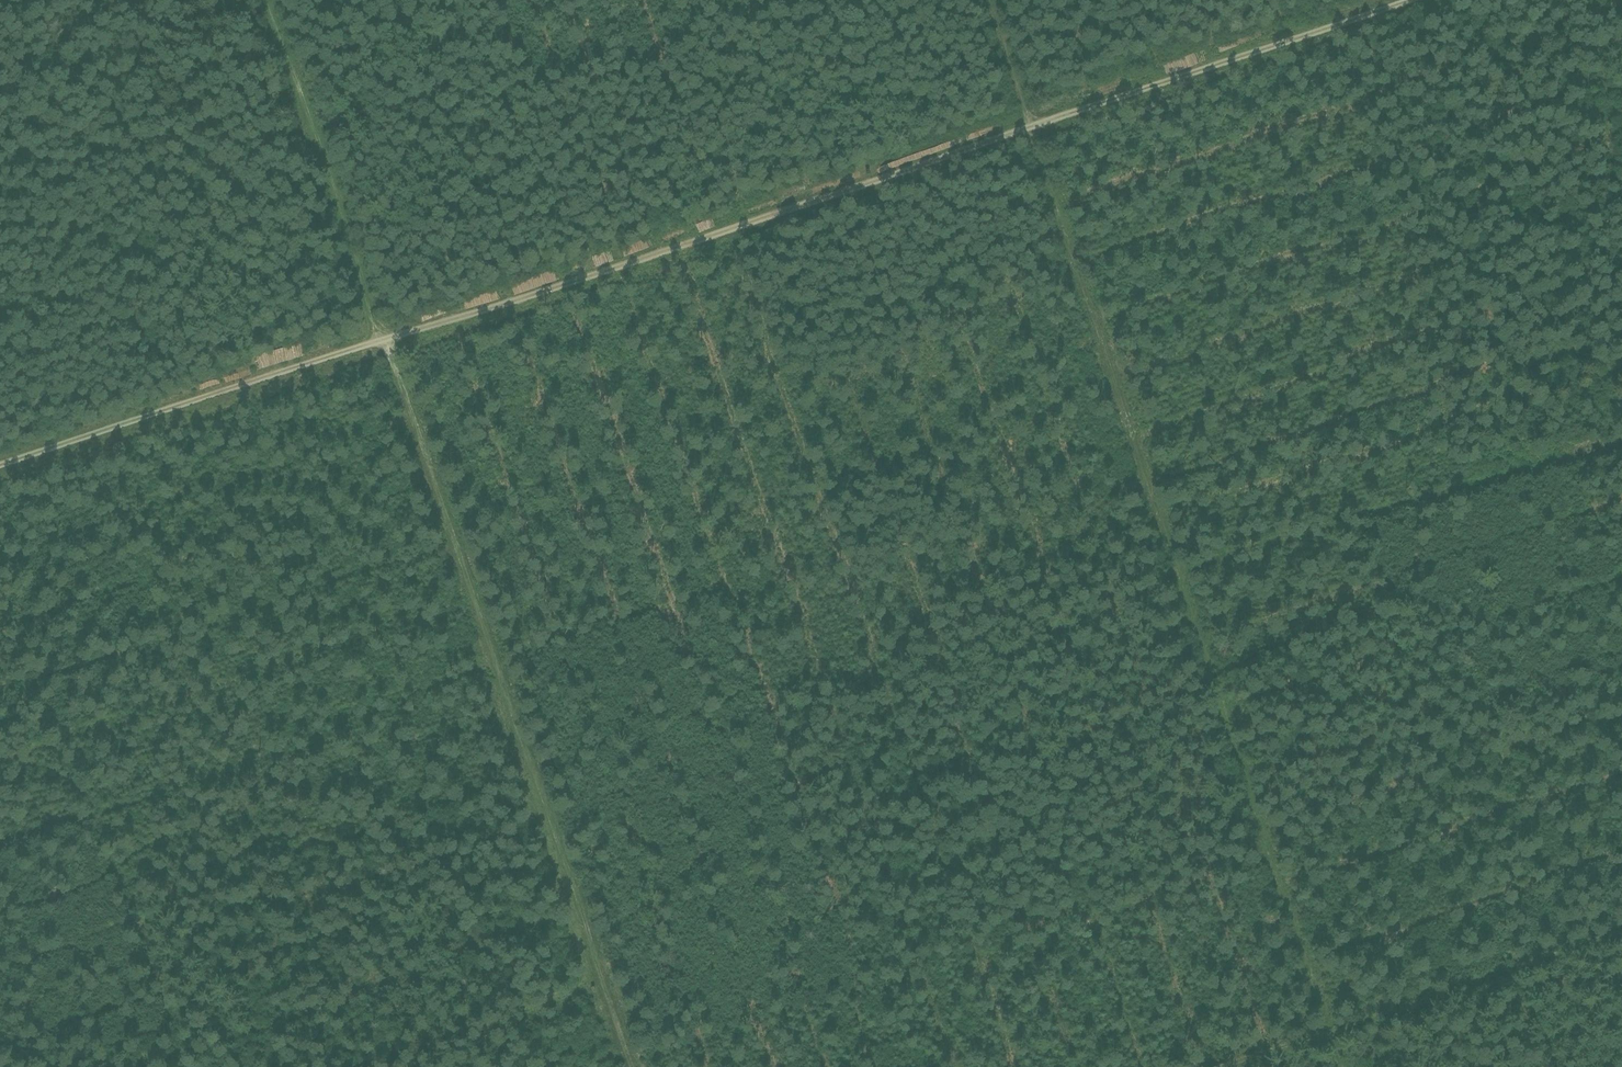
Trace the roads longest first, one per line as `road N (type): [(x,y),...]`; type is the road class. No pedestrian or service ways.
road 1 (track): [(1402,0),(0,466)]
road 2 (track): [(274,0),(635,1066)]
road 3 (track): [(988,0),(1342,1066)]
road 4 (track): [(1220,1066),(1621,934)]

